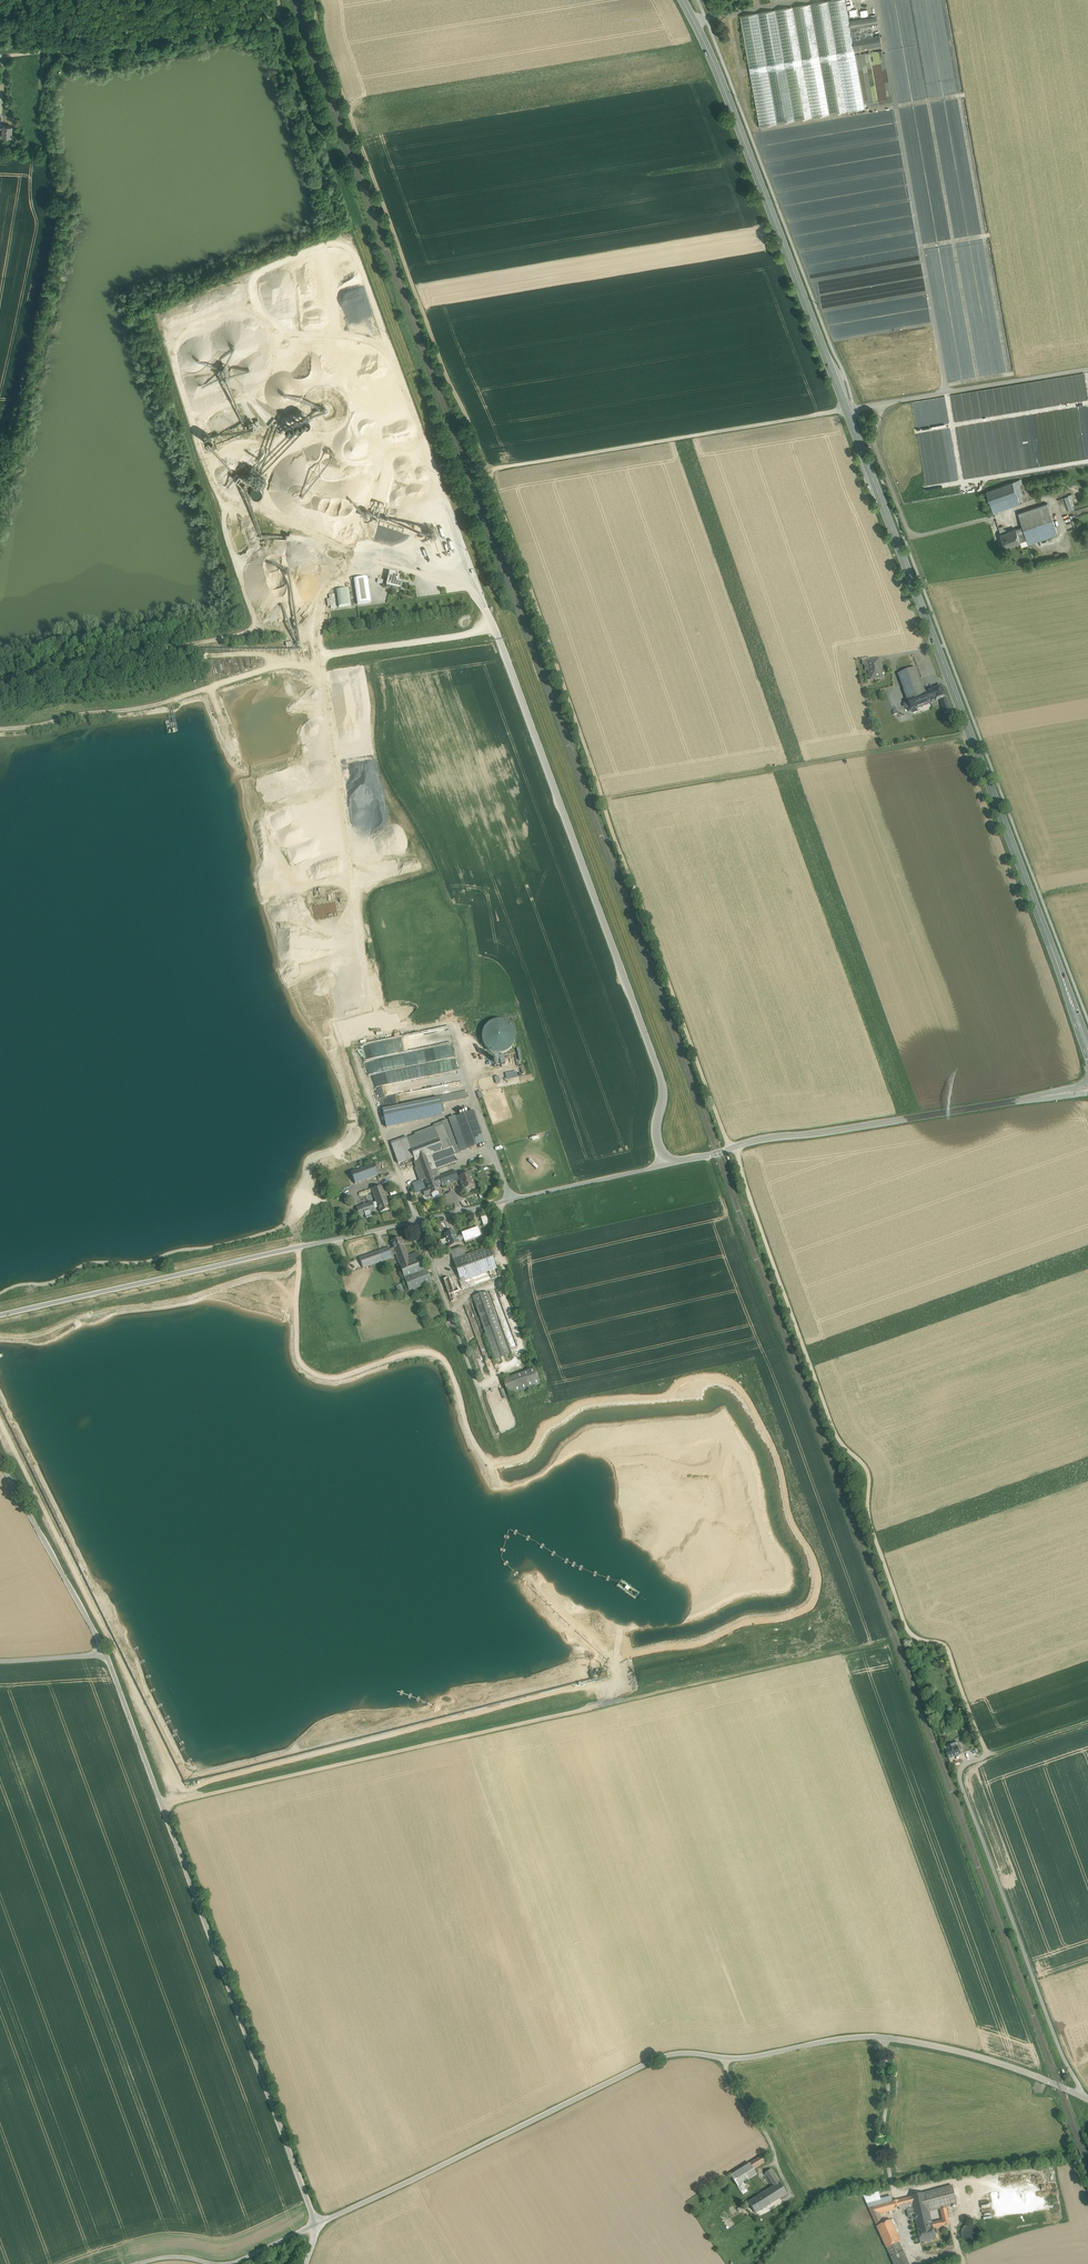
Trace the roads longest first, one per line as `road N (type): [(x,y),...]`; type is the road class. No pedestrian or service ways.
road 1 (track): [(313,0),(730,1149)]
road 2 (track): [(1083,2096),(954,1767),(986,1756),(944,1647),(910,1635),(863,1501),(871,1471),(837,1439),(735,1148)]
road 3 (unclassified): [(1087,2099),(984,2058),(887,2038),(750,2058),(683,2052),(232,2263),(182,2256),(137,2263)]
road 4 (track): [(0,1459),(126,1705),(318,2223),(306,2263)]
road 5 (primary): [(846,409),(1087,1049)]
road 6 (unclassified): [(0,1315),(664,1165)]
road 7 (unclassified): [(664,1165),(654,1125),(662,1087),(489,613)]
road 8 (track): [(623,1700),(163,1808)]
road 9 (primary): [(682,0),(846,409)]
road 10 (track): [(363,1072),(496,1438)]
road 11 (track): [(272,14),(289,34),(352,183),(414,366)]
road 12 (unclassified): [(664,1165),(1039,1097)]
road 13 (track): [(887,2038),(893,2185),(897,2194),(954,2181),(963,2210),(953,2222),(958,2249),(918,2261),(903,2219)]
road 14 (track): [(485,470),(846,409)]
road 15 (unclassified): [(0,55),(285,12)]
road 16 (unclassified): [(846,409),(1087,369)]
road 17 (track): [(728,2057),(727,2070),(771,2137),(791,2189)]

